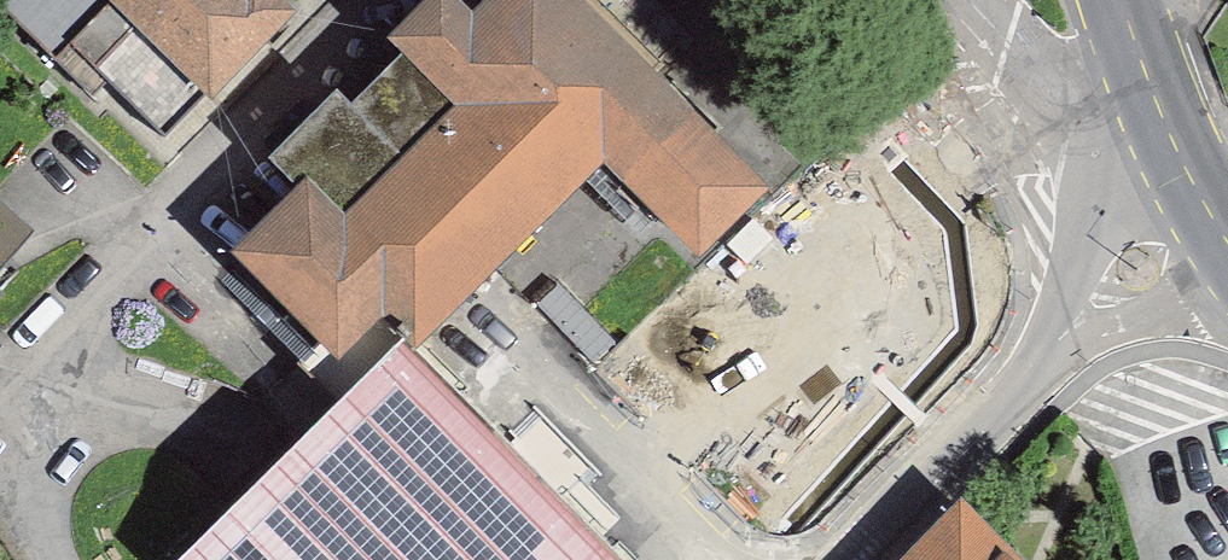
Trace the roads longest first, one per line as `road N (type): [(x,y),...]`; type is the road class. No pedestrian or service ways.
road 1 (residential): [(857,559),(1195,218)]
road 2 (residential): [(958,0),(1029,87),(1157,132)]
road 3 (primary): [(1157,132),(1113,0)]

